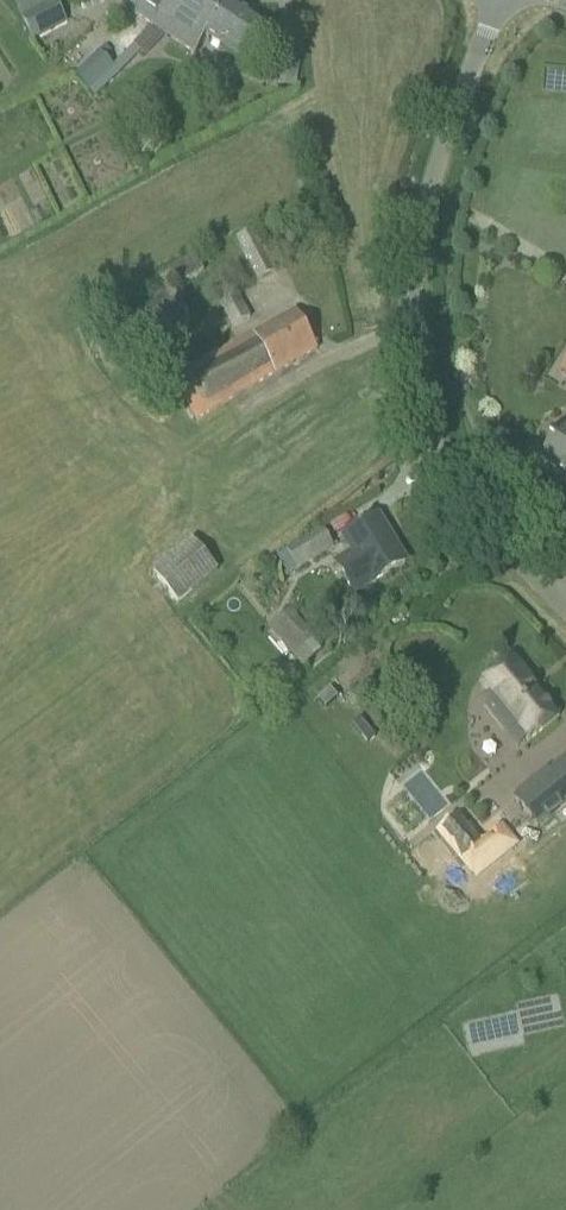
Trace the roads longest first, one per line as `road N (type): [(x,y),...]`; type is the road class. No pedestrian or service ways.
road 1 (unclassified): [(565,602),(465,493),(430,377),(422,260),(441,178),(505,0)]

